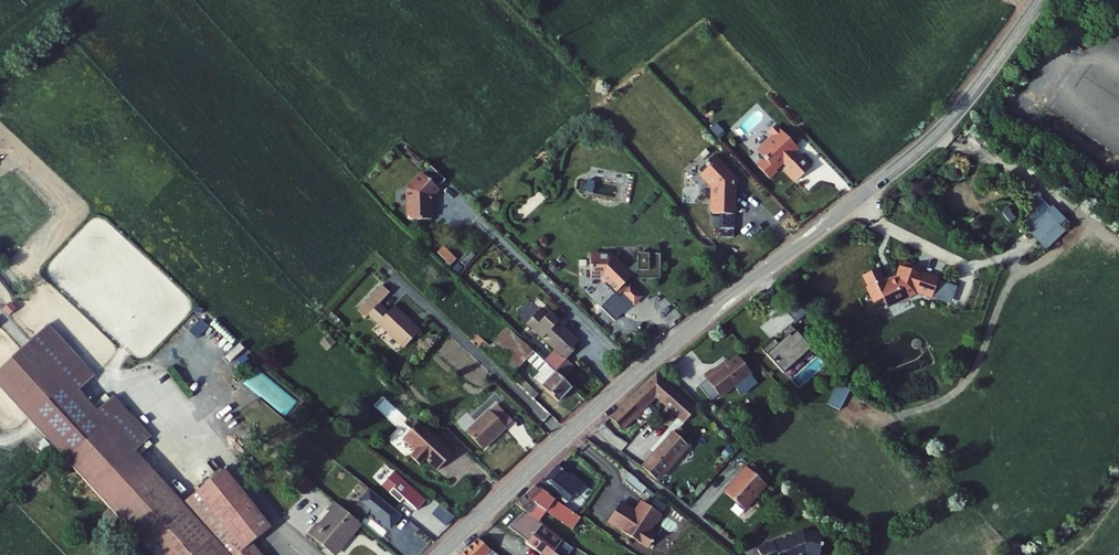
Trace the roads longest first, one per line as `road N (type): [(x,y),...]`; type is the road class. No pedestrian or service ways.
road 1 (residential): [(1041,0),(934,137),(632,376),(440,554)]
road 2 (track): [(750,283),(491,0)]

